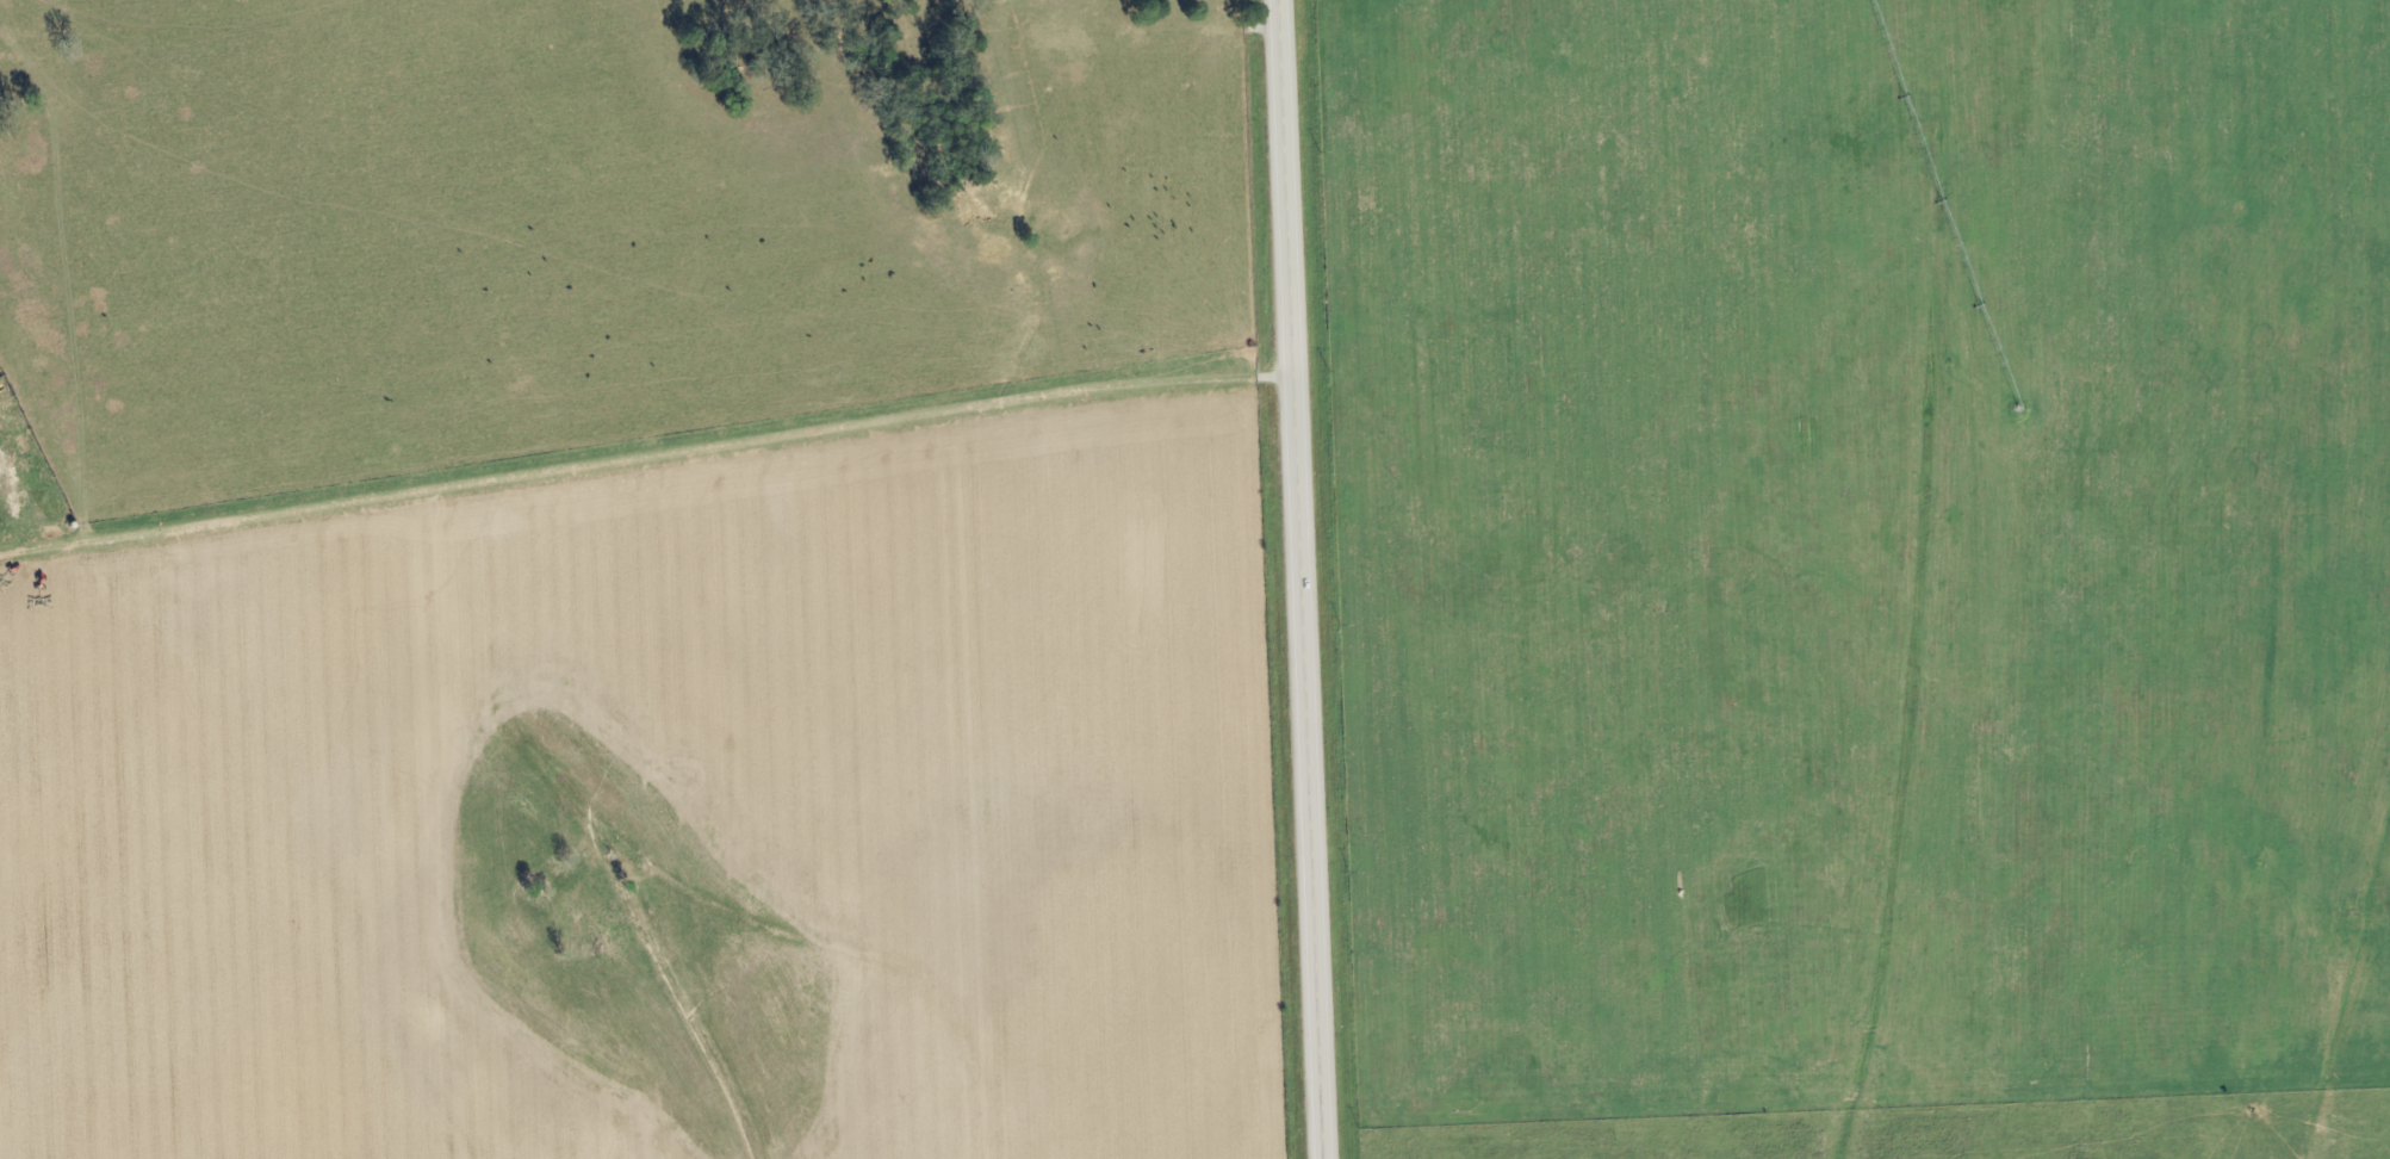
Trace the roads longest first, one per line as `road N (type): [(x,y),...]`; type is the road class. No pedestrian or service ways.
road 1 (primary): [(1322,1158),(1278,0)]

